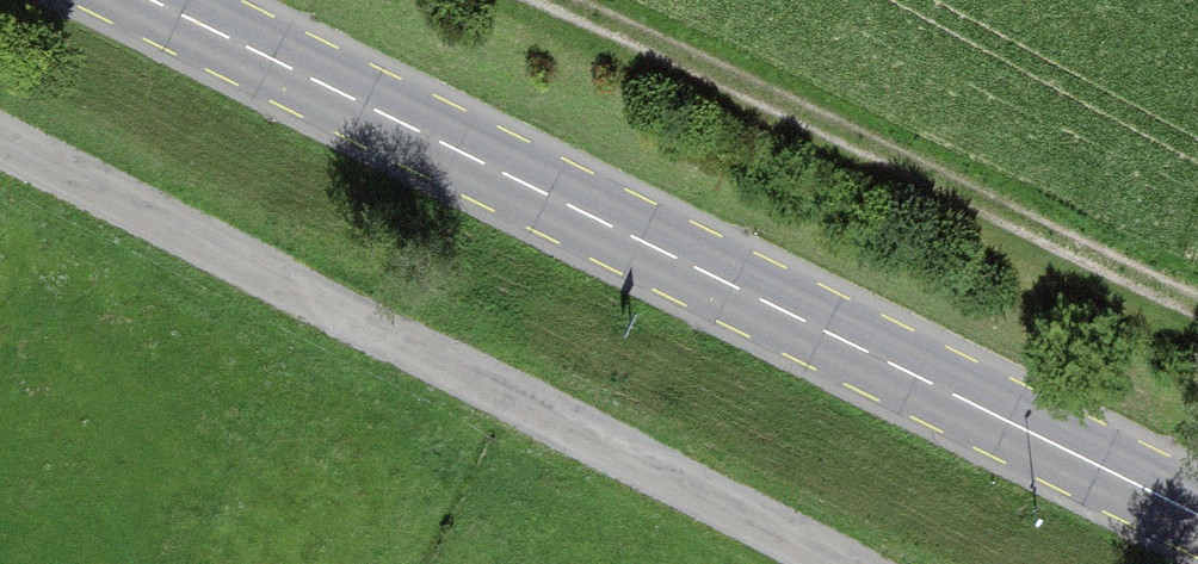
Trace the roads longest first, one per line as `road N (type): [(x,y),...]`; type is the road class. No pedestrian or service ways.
road 1 (primary): [(1197,514),(164,0)]
road 2 (track): [(546,0),(1197,309)]

